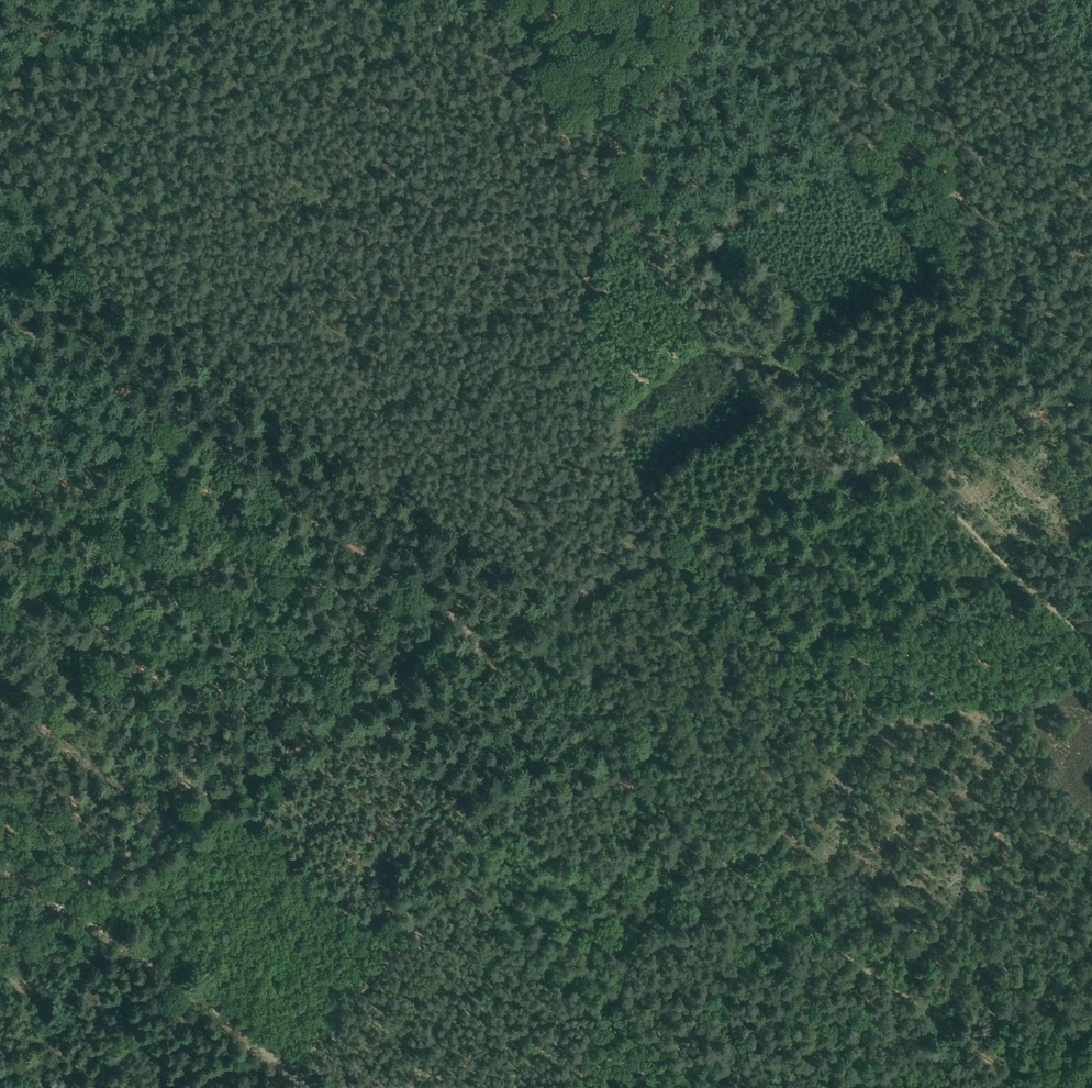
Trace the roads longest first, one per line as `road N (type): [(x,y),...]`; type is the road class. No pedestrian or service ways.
road 1 (track): [(88,241),(97,263),(155,321),(164,350),(159,377),(111,457),(72,483),(120,536),(263,632),(337,671),(374,706)]
road 2 (track): [(898,458),(736,286),(505,0)]
road 3 (track): [(374,706),(669,551),(835,476),(898,458)]
road 4 (track): [(374,706),(60,902)]
road 5 (track): [(308,1087),(60,902)]
road 6 (track): [(898,458),(1091,648)]
road 7 (track): [(1091,393),(898,458)]

